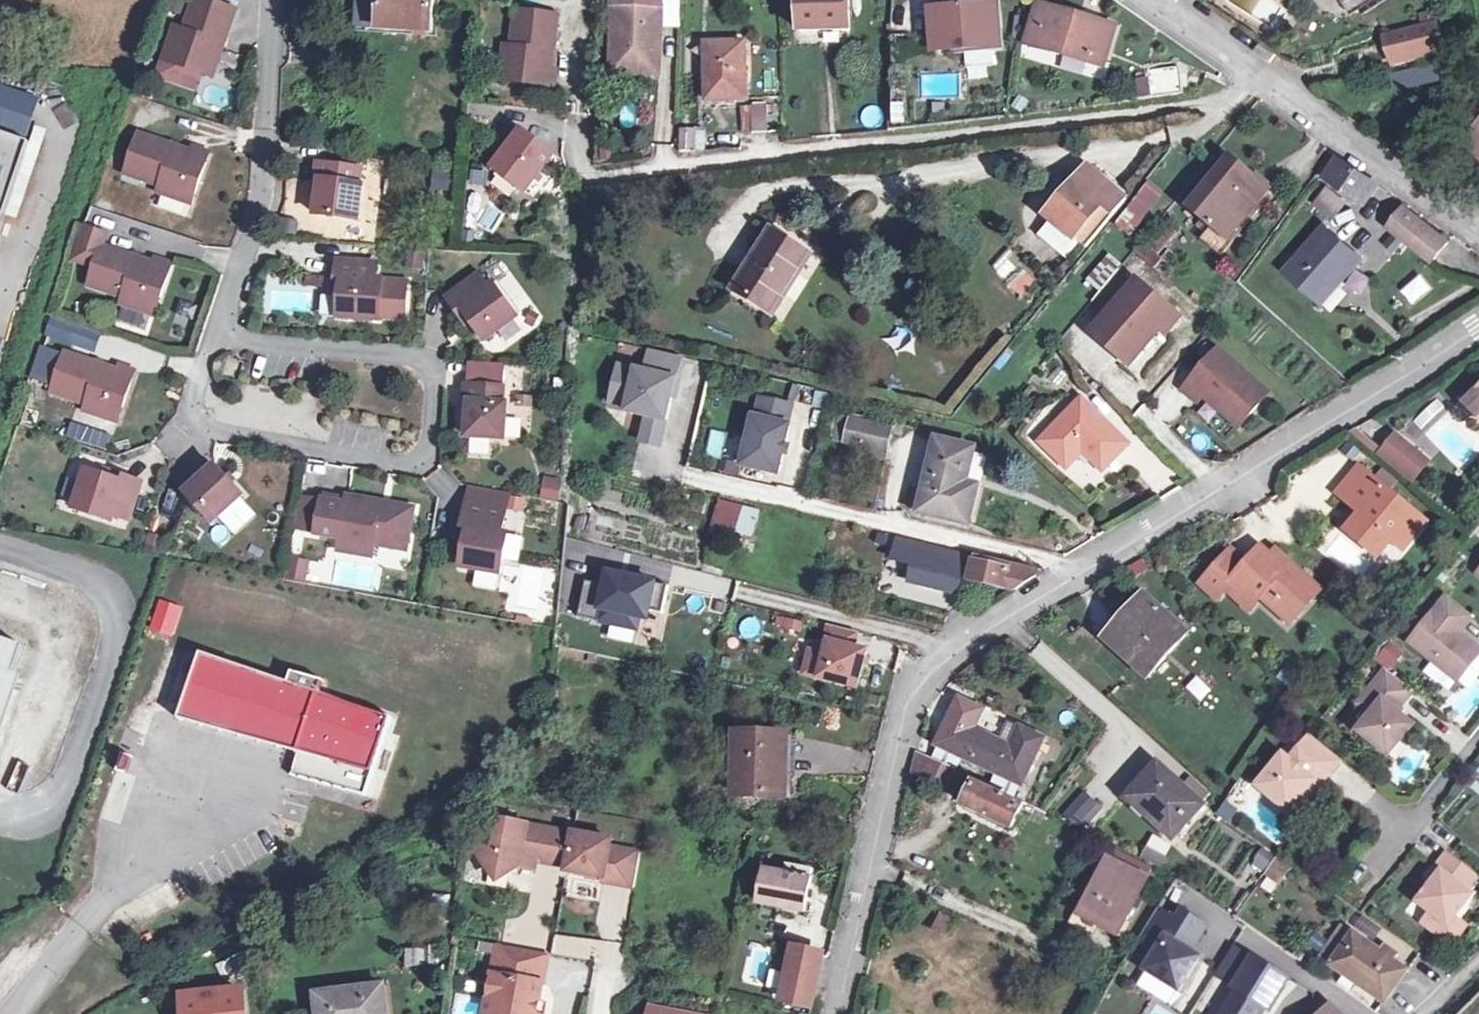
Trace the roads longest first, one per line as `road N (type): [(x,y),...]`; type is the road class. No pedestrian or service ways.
road 1 (residential): [(1478,323),(935,664),(908,717),(833,1013)]
road 2 (residential): [(1161,0),(1478,234)]

